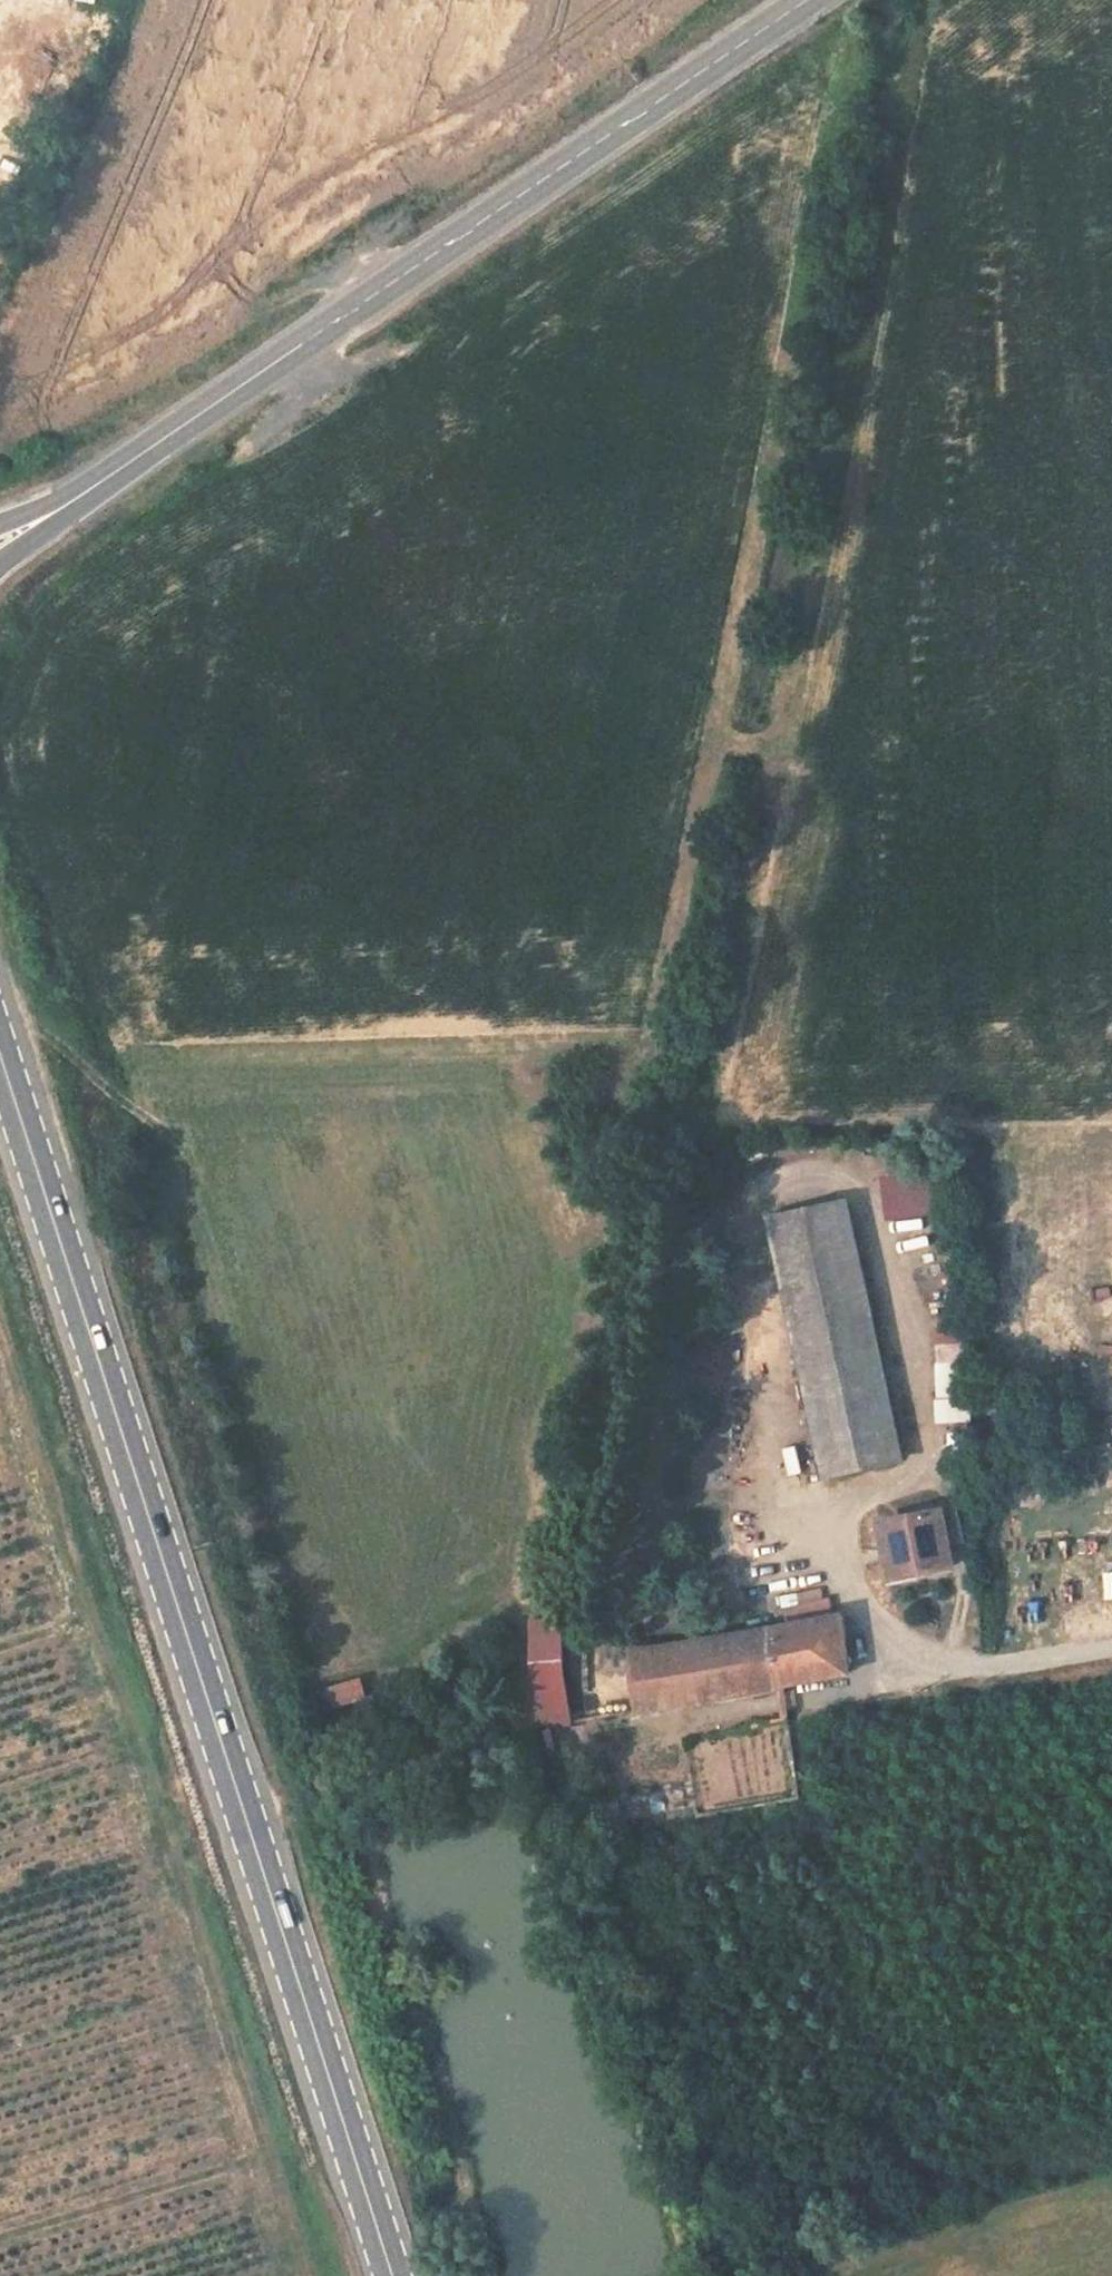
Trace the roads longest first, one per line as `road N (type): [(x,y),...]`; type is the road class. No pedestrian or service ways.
road 1 (primary): [(392,2275),(0,1051)]
road 2 (tertiary): [(810,0),(130,464)]
road 3 (unclassified): [(1111,1649),(987,1670),(935,1666),(880,1626),(803,1491)]
road 4 (tertiary): [(0,563),(130,464)]
road 5 (tertiary): [(130,464),(0,525)]

